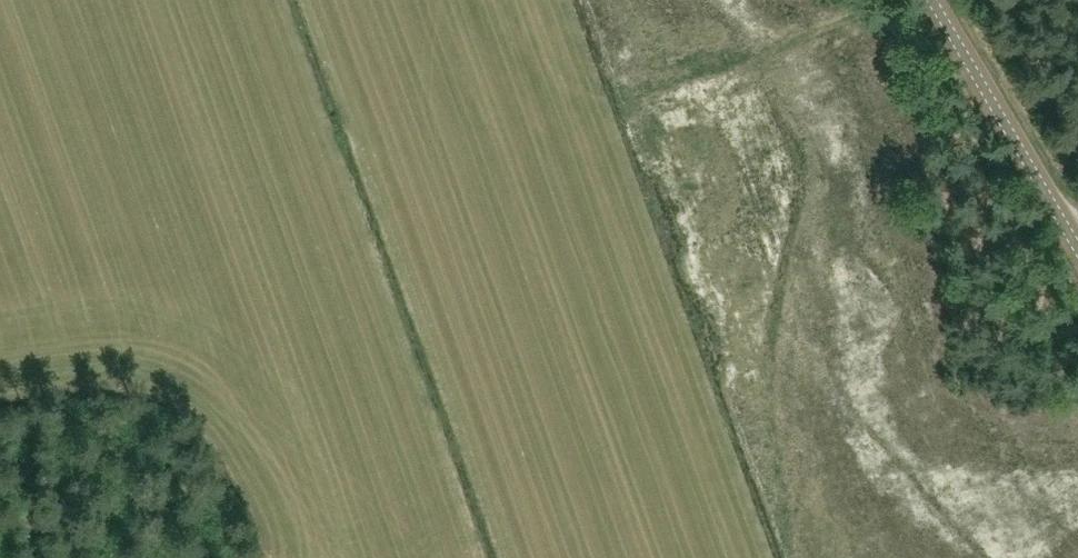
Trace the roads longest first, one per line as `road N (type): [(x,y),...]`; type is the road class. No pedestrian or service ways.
road 1 (tertiary): [(1077,240),(927,0)]

